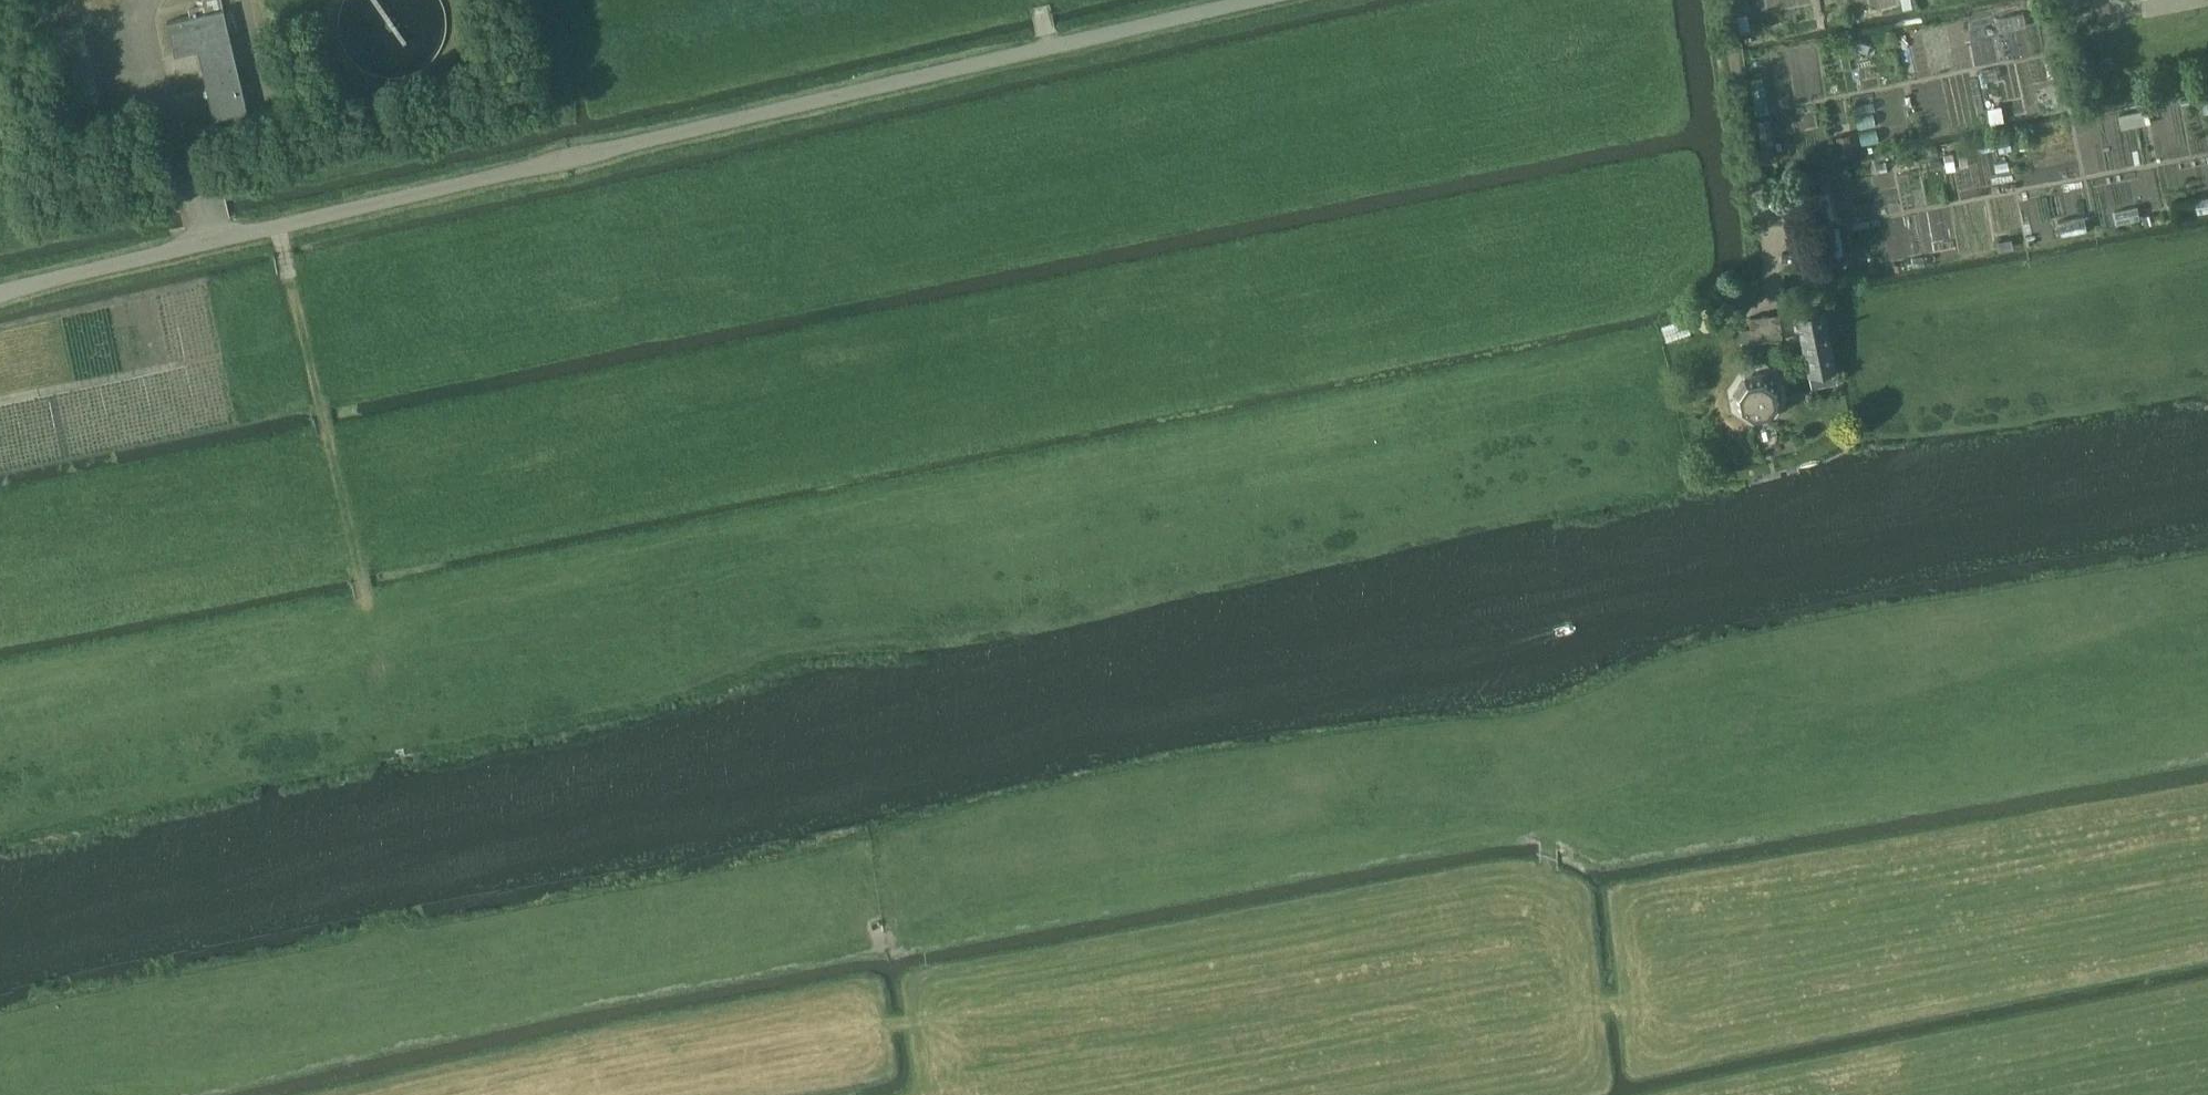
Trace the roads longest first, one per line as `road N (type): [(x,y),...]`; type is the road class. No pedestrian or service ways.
road 1 (unclassified): [(0,292),(1278,0)]
road 2 (track): [(386,718),(364,589),(280,229)]

